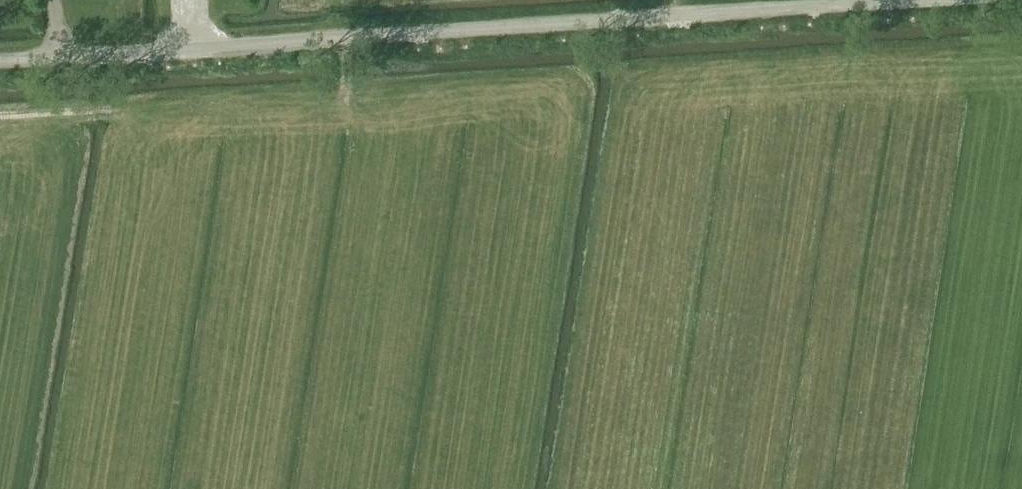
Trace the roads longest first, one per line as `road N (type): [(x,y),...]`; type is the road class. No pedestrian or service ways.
road 1 (unclassified): [(0,60),(910,0)]

